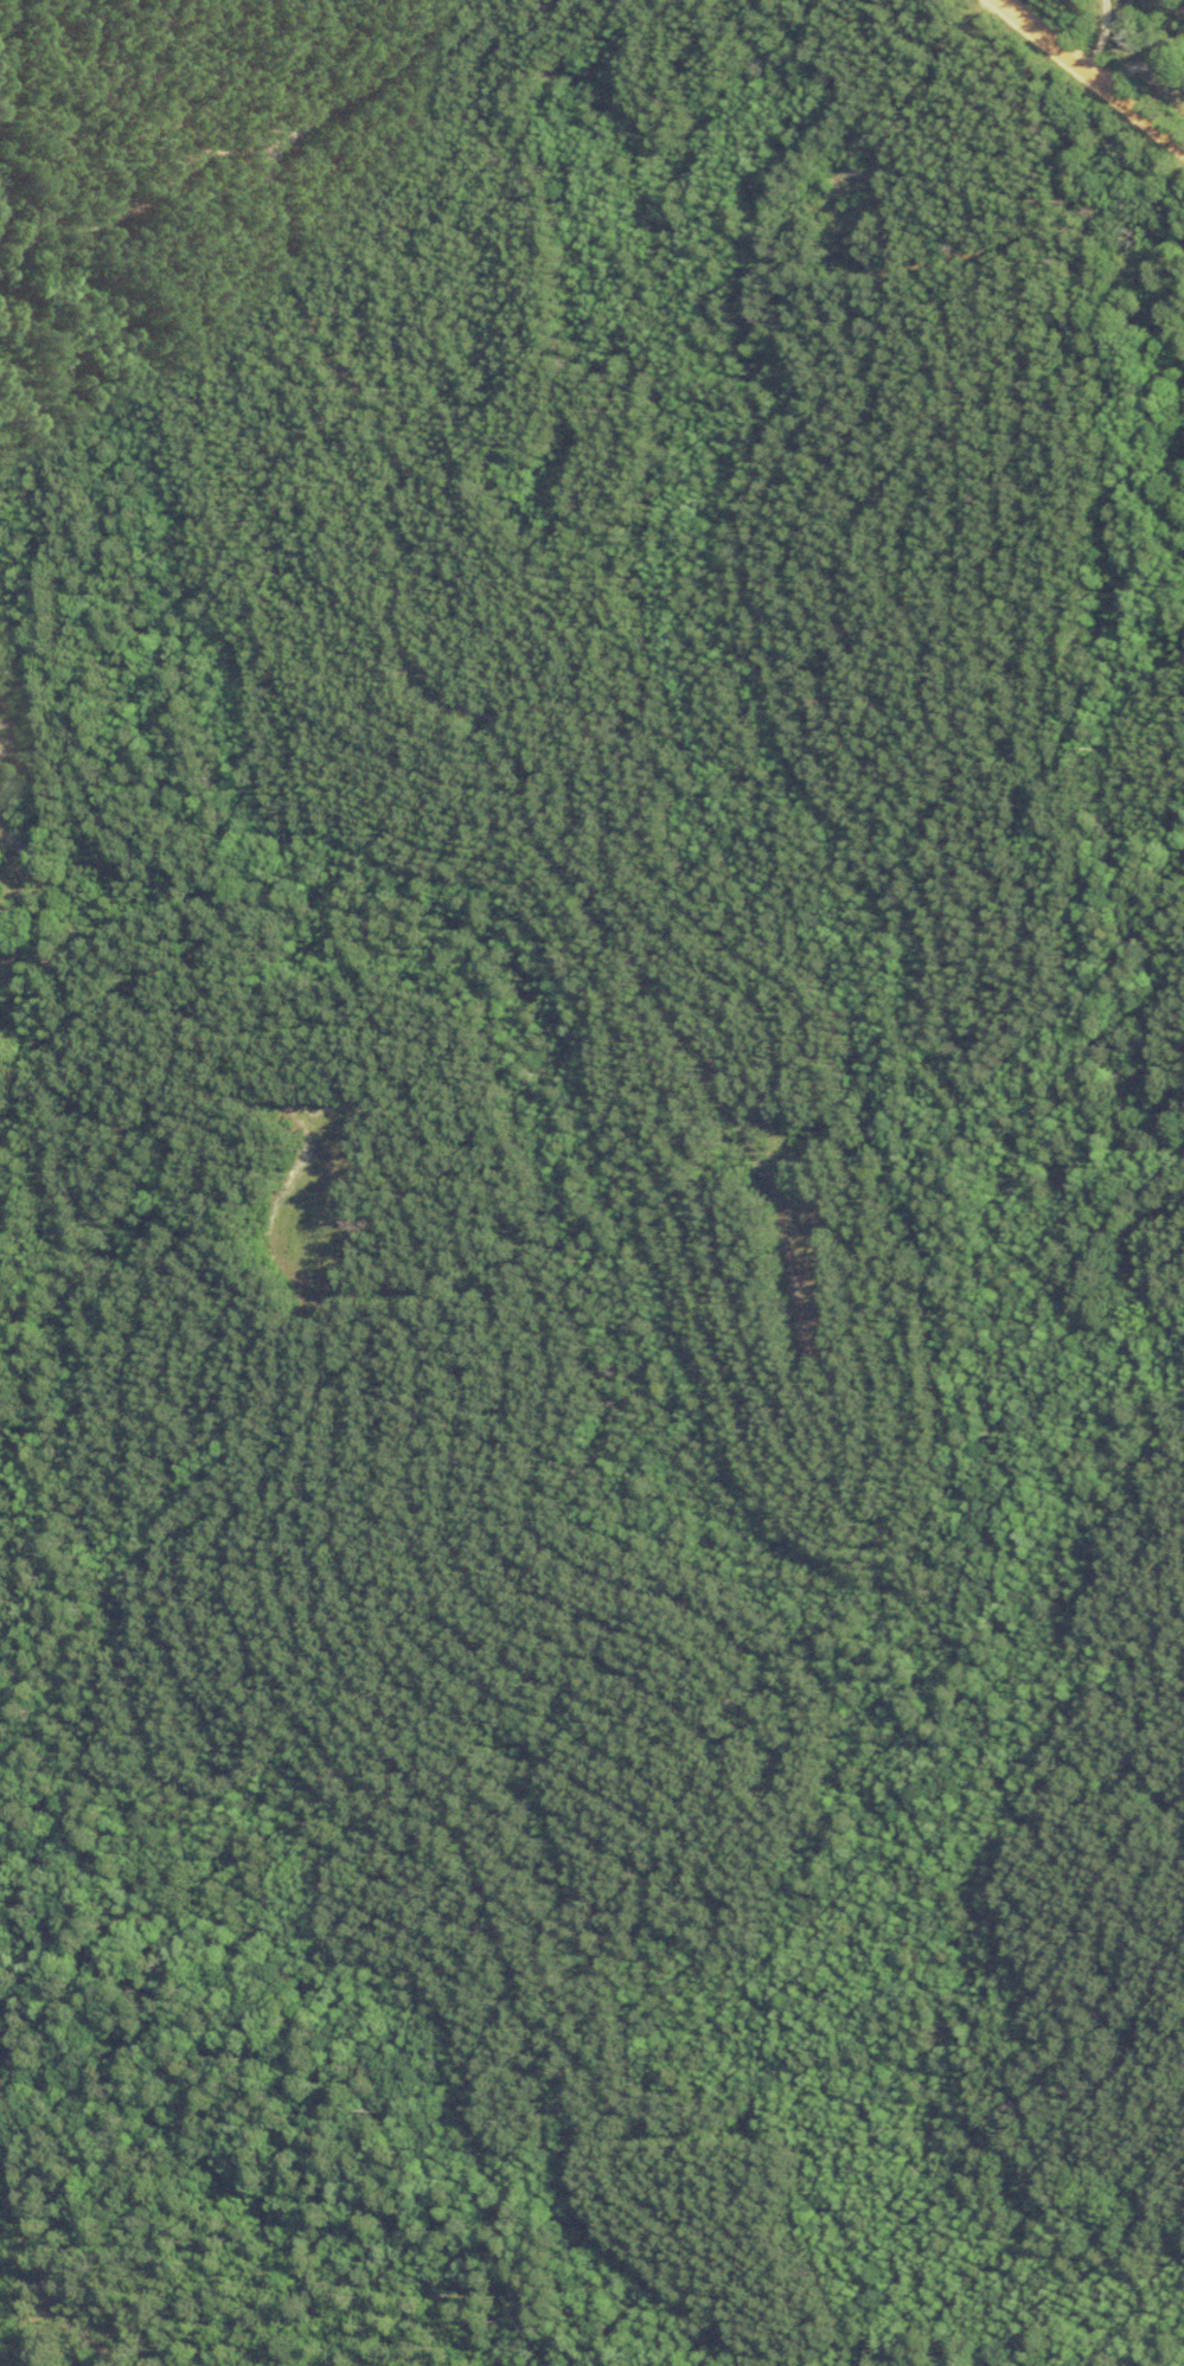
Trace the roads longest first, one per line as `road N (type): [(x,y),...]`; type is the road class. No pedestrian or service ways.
road 1 (residential): [(1183,156),(991,0)]

